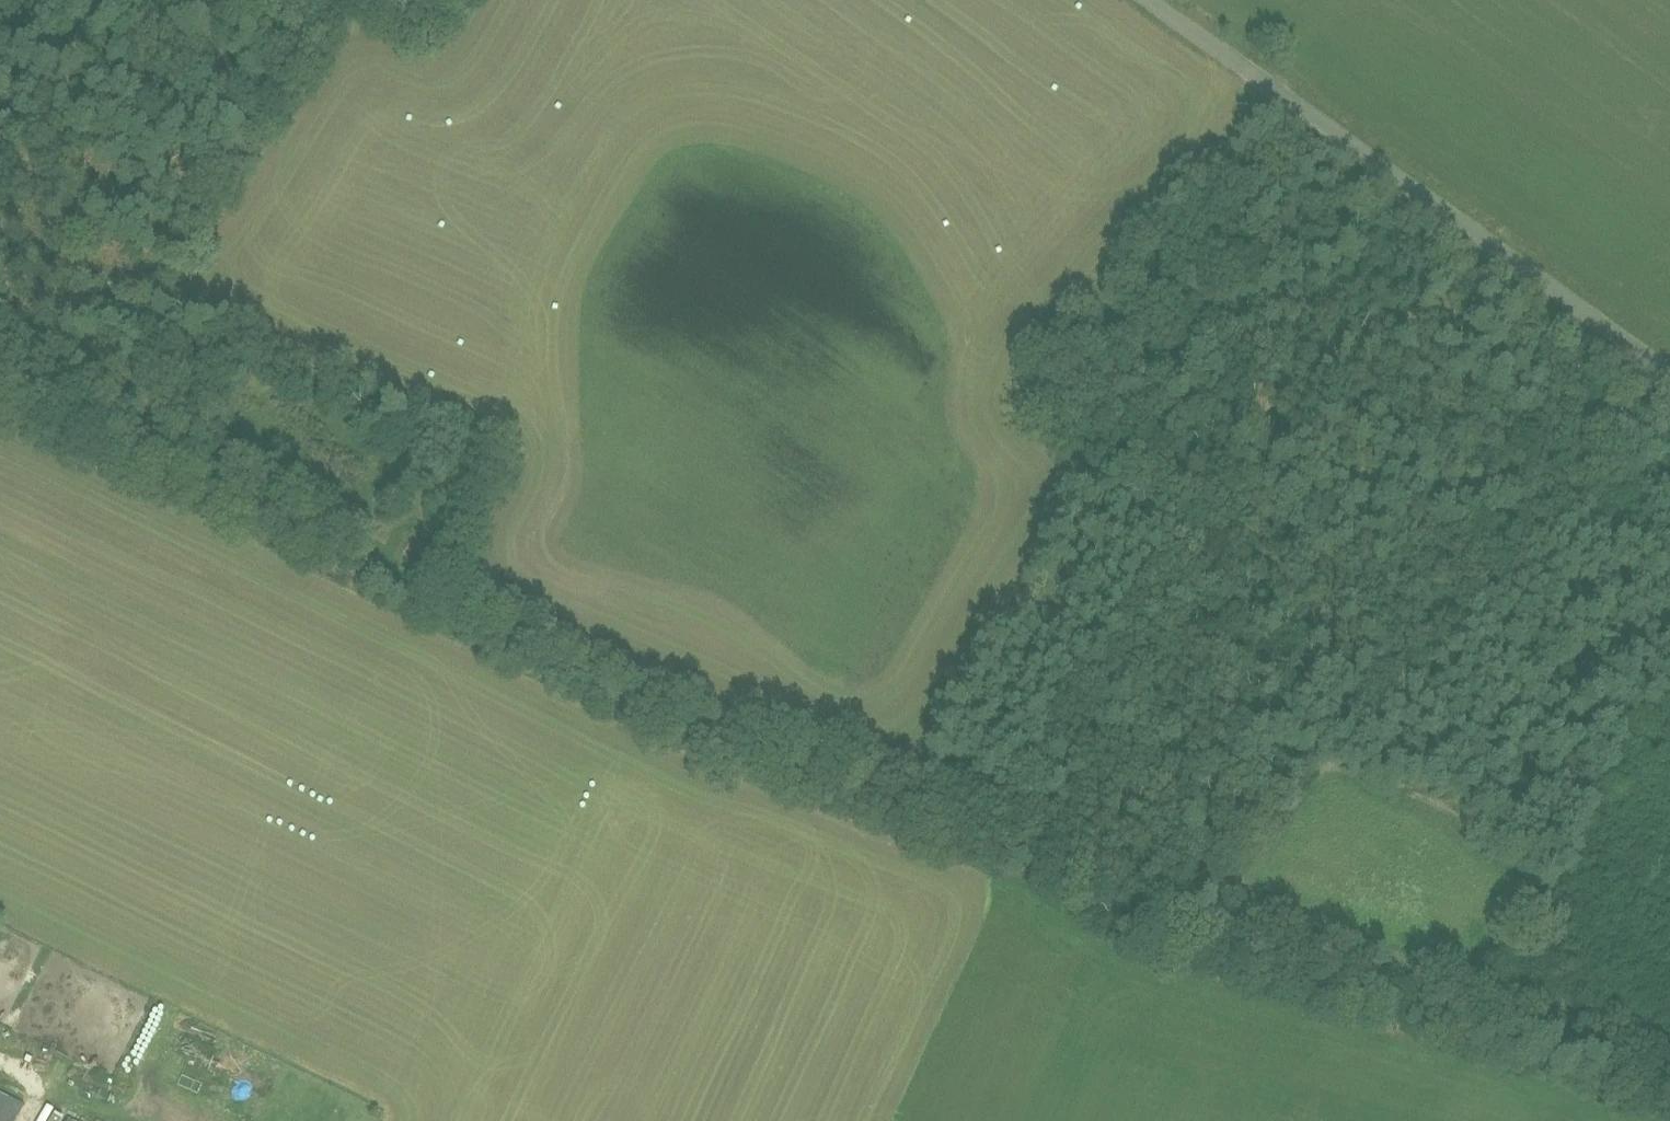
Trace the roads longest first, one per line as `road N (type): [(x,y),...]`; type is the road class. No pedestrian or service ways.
road 1 (unclassified): [(1669,359),(1170,0)]

